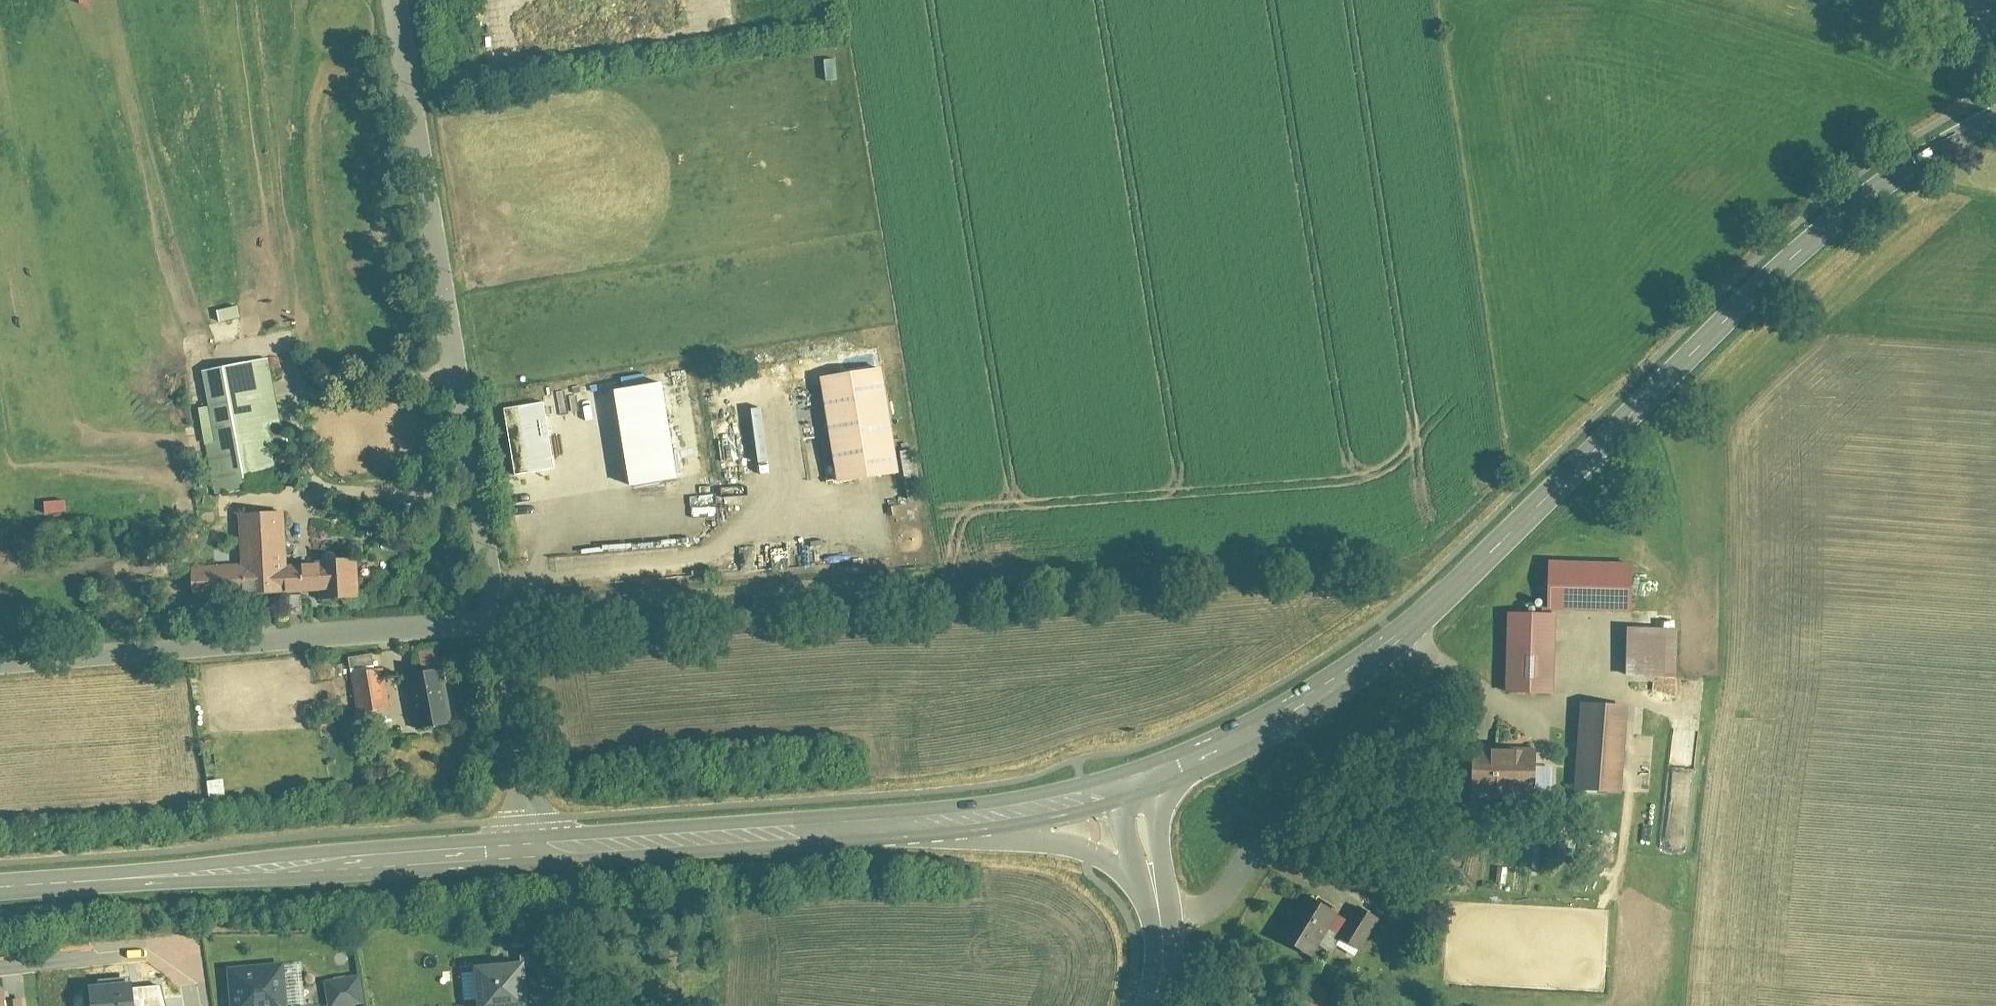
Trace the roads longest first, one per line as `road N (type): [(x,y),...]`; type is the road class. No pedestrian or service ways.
road 1 (secondary): [(1112,797),(1171,779),(1341,687),(1432,608),(1754,289),(1995,110)]
road 2 (residential): [(396,0),(503,624)]
road 3 (secondary): [(1112,797),(856,832),(523,854)]
road 4 (secondary): [(523,854),(0,889)]
road 5 (residential): [(503,624),(0,666)]
road 6 (residential): [(0,965),(189,944),(199,1005)]
road 7 (residential): [(503,624),(523,854)]
road 8 (residential): [(721,591),(503,624)]
road 9 (tertiary): [(1150,1005),(1158,935),(1150,886),(1112,797)]

